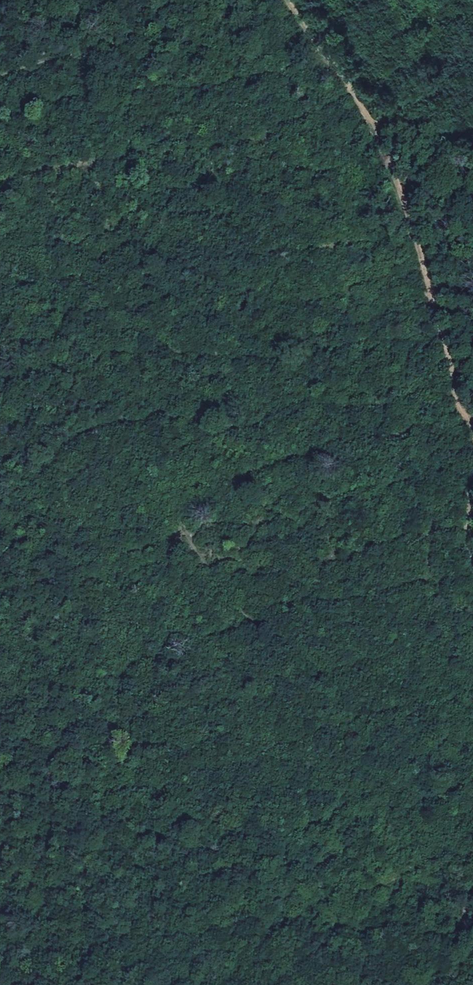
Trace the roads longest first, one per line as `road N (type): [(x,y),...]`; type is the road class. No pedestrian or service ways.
road 1 (track): [(295,0),(314,51),(390,172),(472,426)]
road 2 (track): [(35,984),(51,907),(0,856)]

